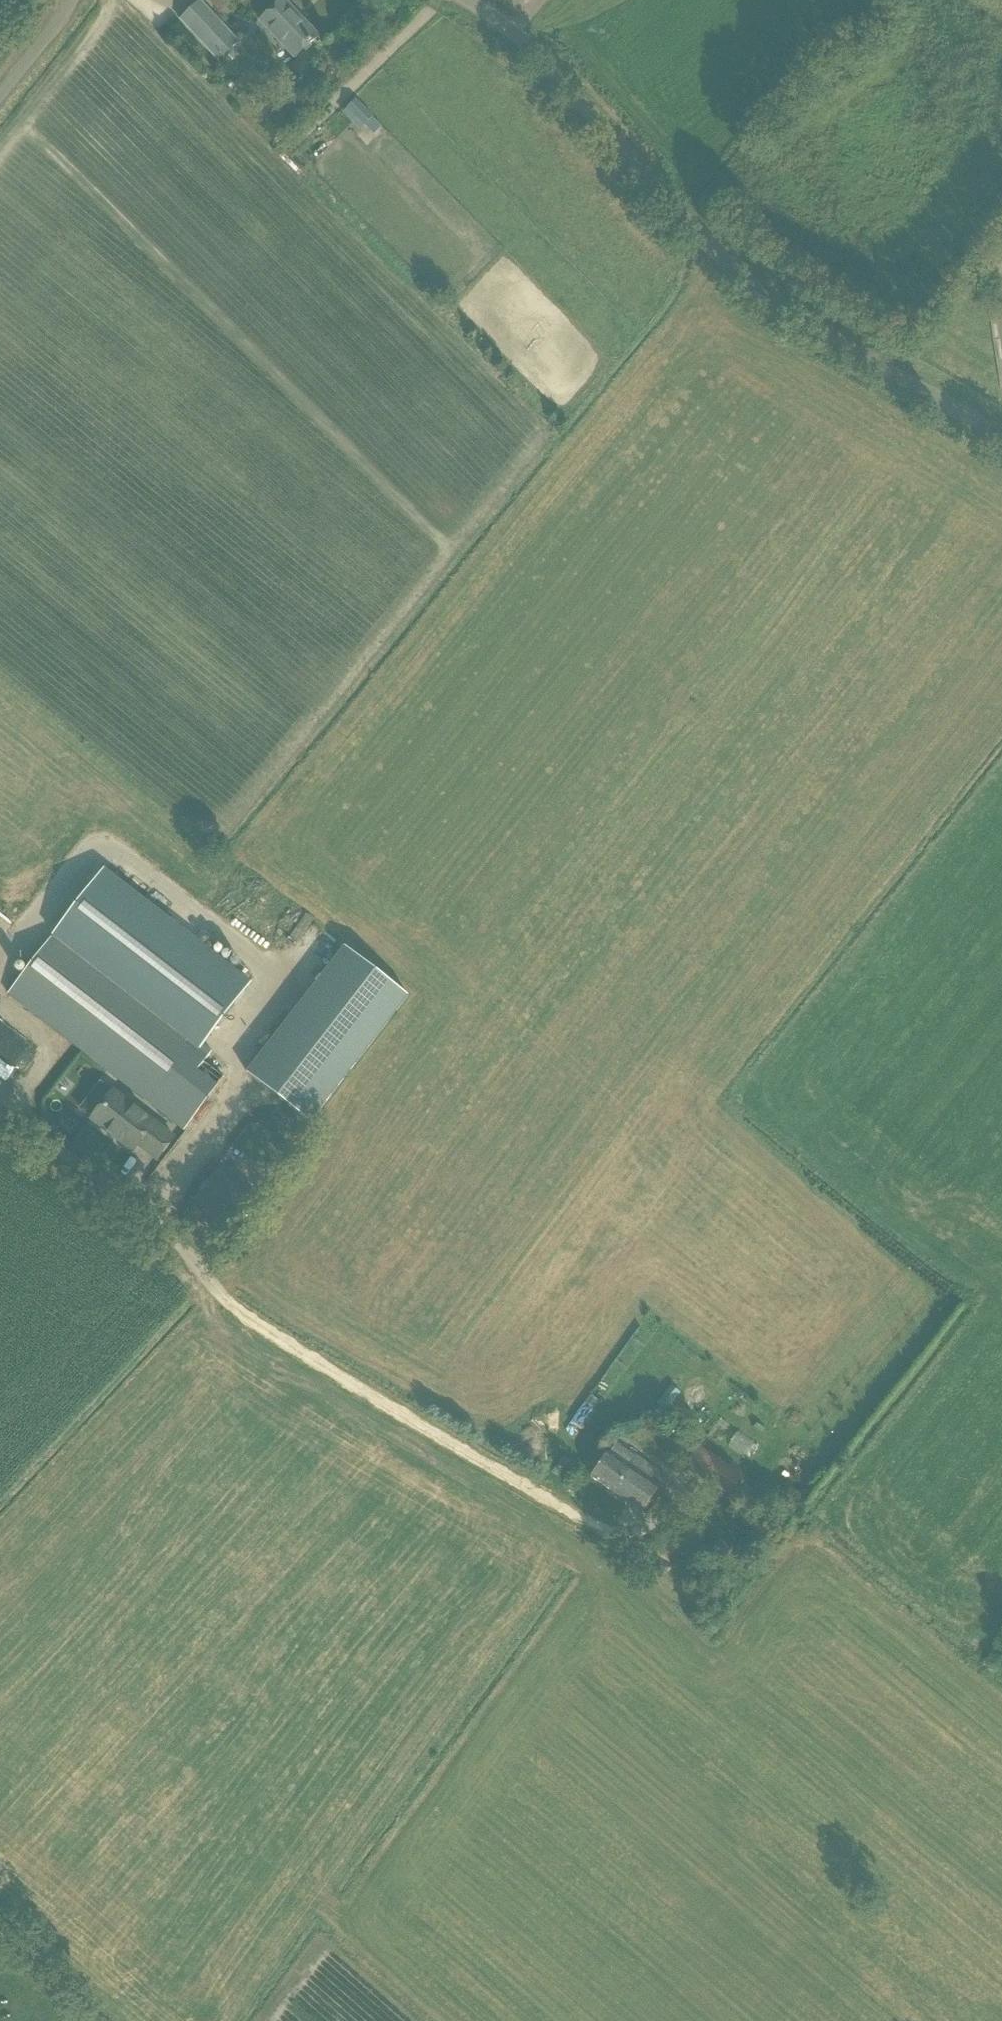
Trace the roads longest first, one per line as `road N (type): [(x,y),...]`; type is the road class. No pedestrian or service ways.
road 1 (unclassified): [(586,1512),(271,1317),(205,1268),(117,1182),(0,1095)]
road 2 (unclassified): [(1001,430),(744,276),(686,227),(538,56),(473,0)]

